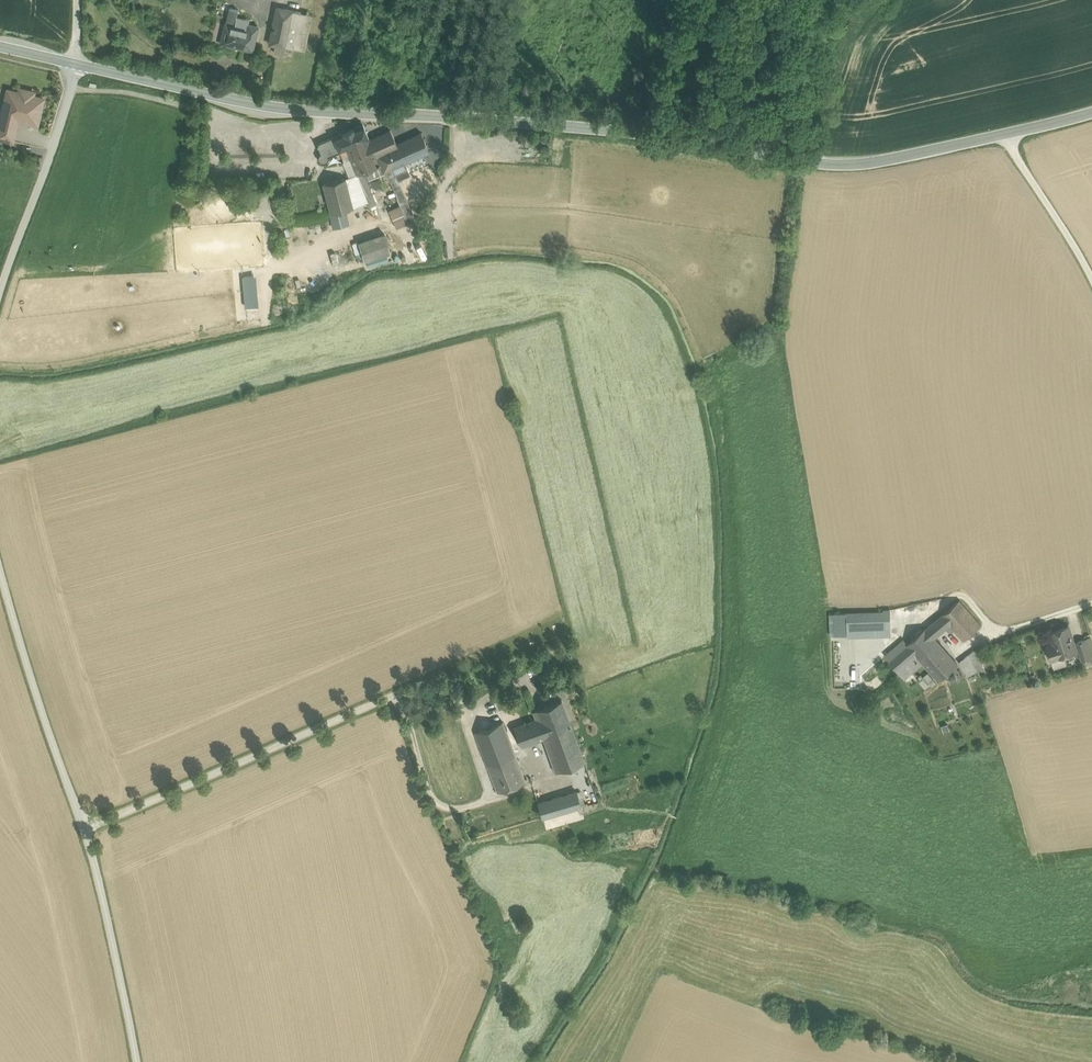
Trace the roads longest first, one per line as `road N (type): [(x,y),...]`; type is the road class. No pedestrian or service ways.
road 1 (secondary): [(78,66),(258,107),(636,131),(808,163),(868,165),(1091,113)]
road 2 (residential): [(136,1061),(84,827),(0,569)]
road 3 (residential): [(0,292),(78,66)]
road 4 (track): [(1001,134),(1091,282)]
road 5 (track): [(1091,605),(974,643)]

